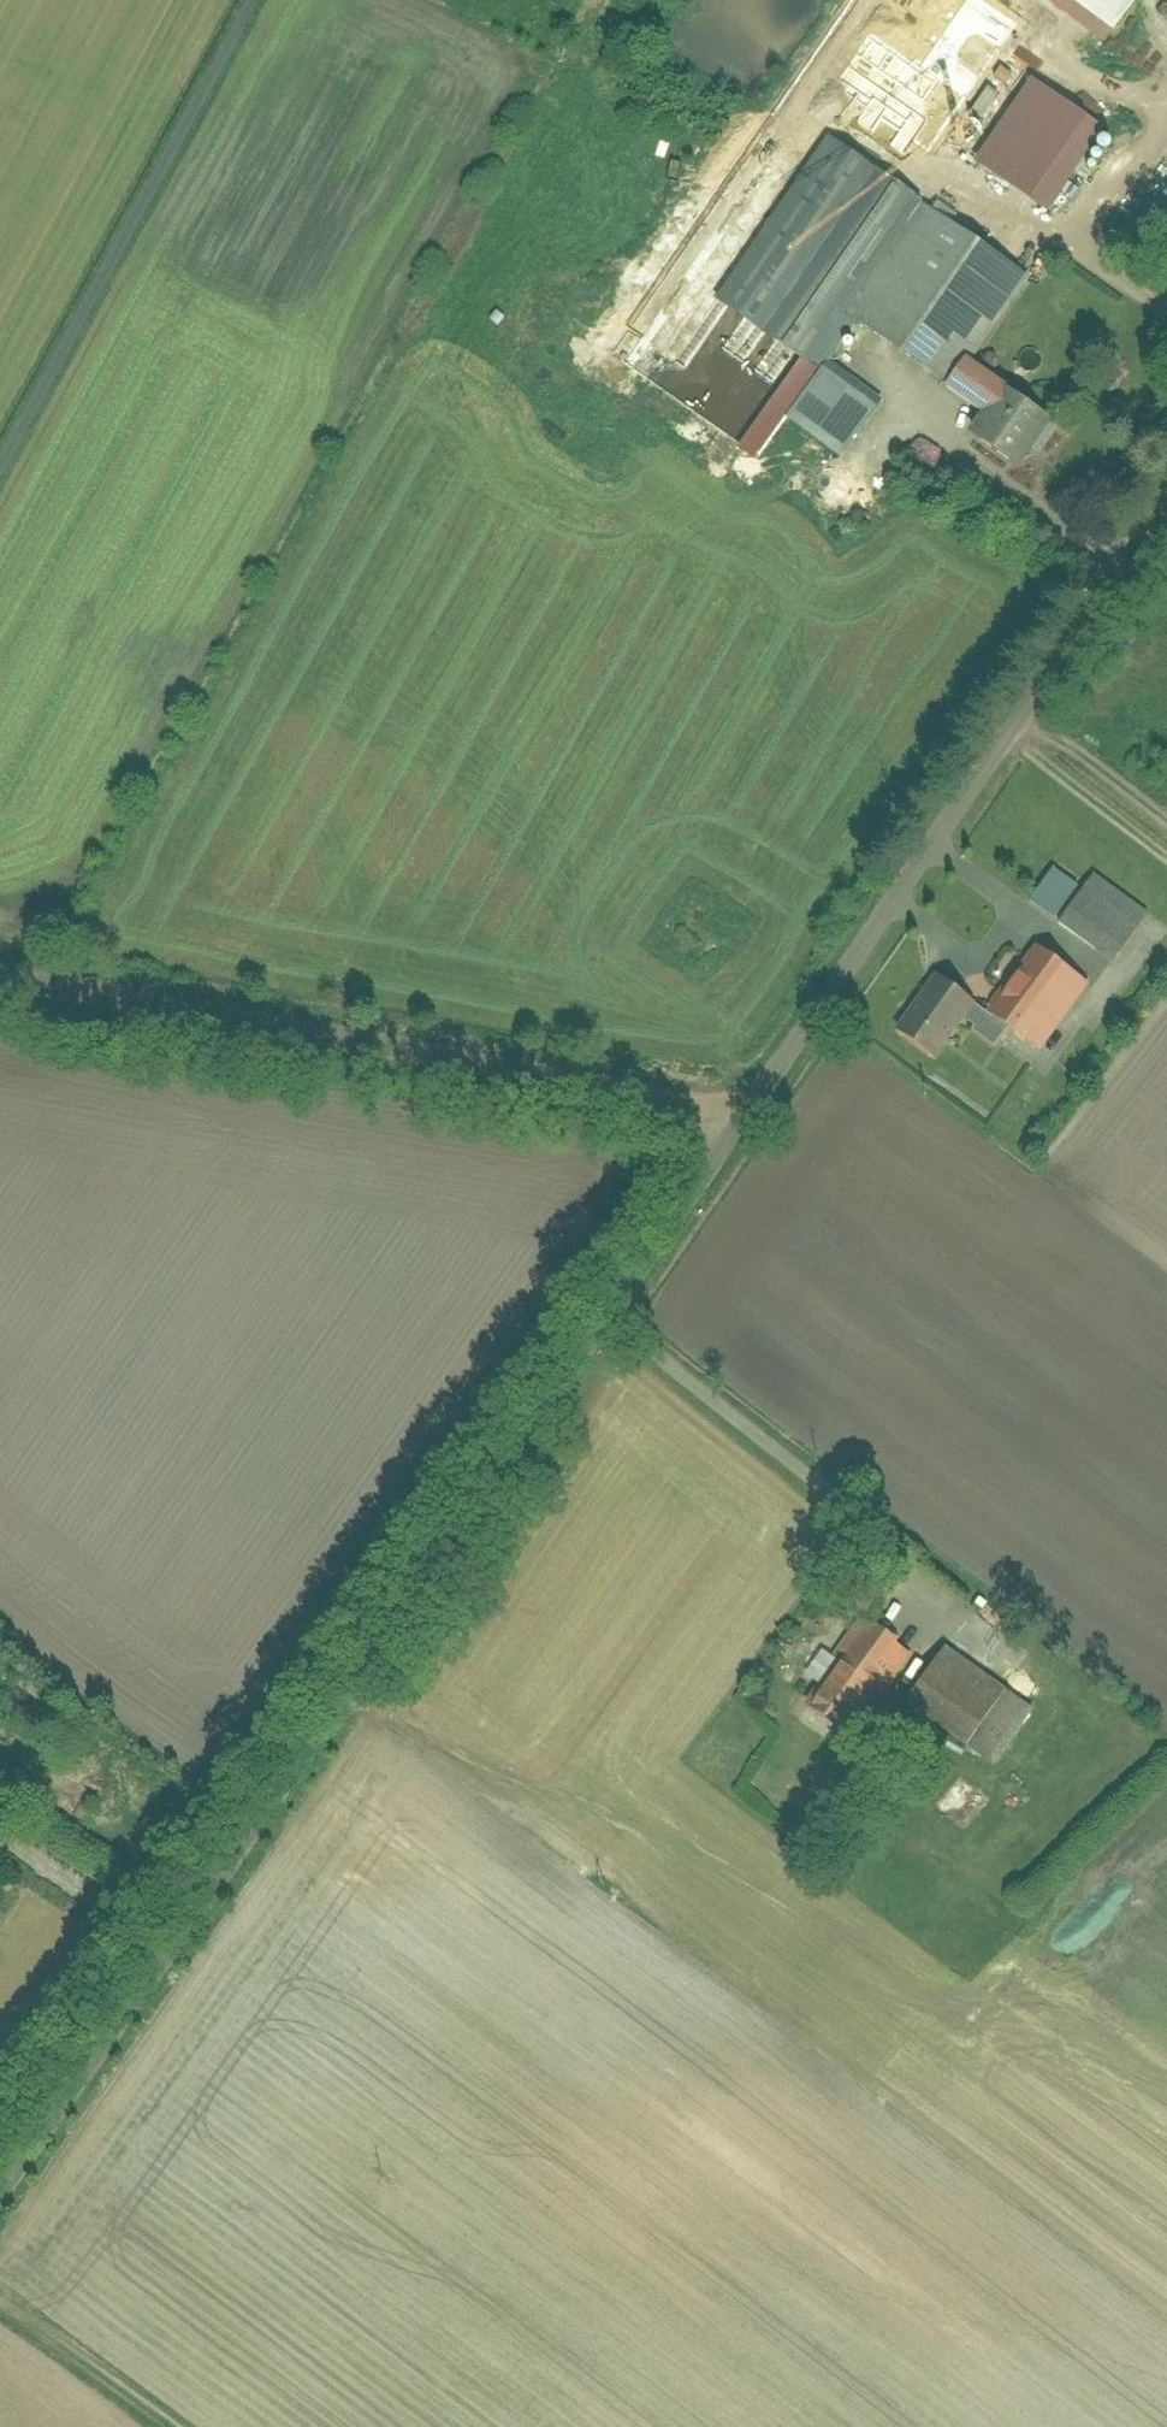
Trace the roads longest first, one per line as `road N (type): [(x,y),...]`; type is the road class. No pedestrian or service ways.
road 1 (unclassified): [(737,1113),(0,2194)]
road 2 (unclassified): [(0,975),(737,1113)]
road 3 (unclassified): [(1166,511),(737,1113)]

